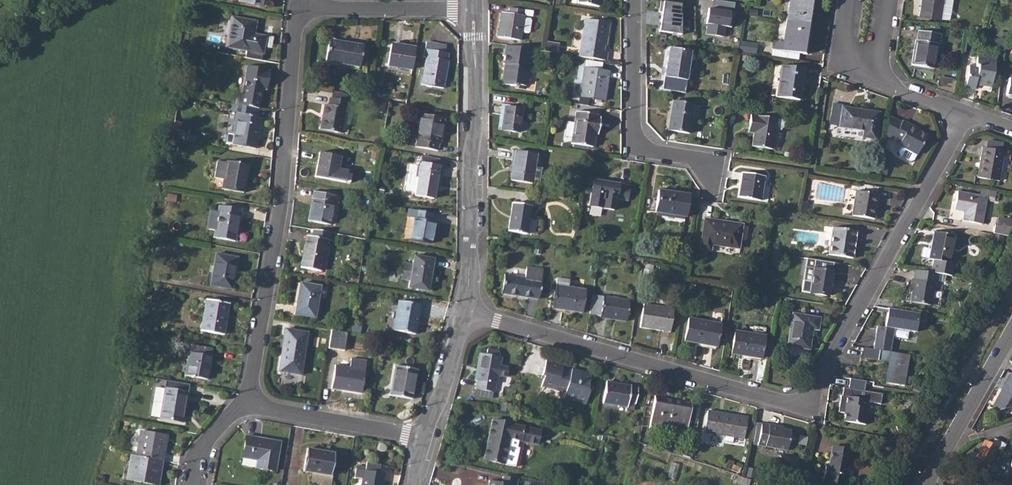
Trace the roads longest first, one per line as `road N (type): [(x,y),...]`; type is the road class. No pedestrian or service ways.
road 1 (residential): [(964,115),(805,406),(467,310)]
road 2 (residential): [(297,7),(282,203),(248,402)]
road 3 (residential): [(467,310),(477,127),(472,10)]
road 4 (residential): [(636,0),(637,146),(708,168)]
road 5 (residential): [(248,402),(284,415),(425,436)]
road 6 (residential): [(472,10),(297,7)]
road 7 (residential): [(425,436),(467,310)]
road 8 (tertiary): [(1011,332),(952,437)]

